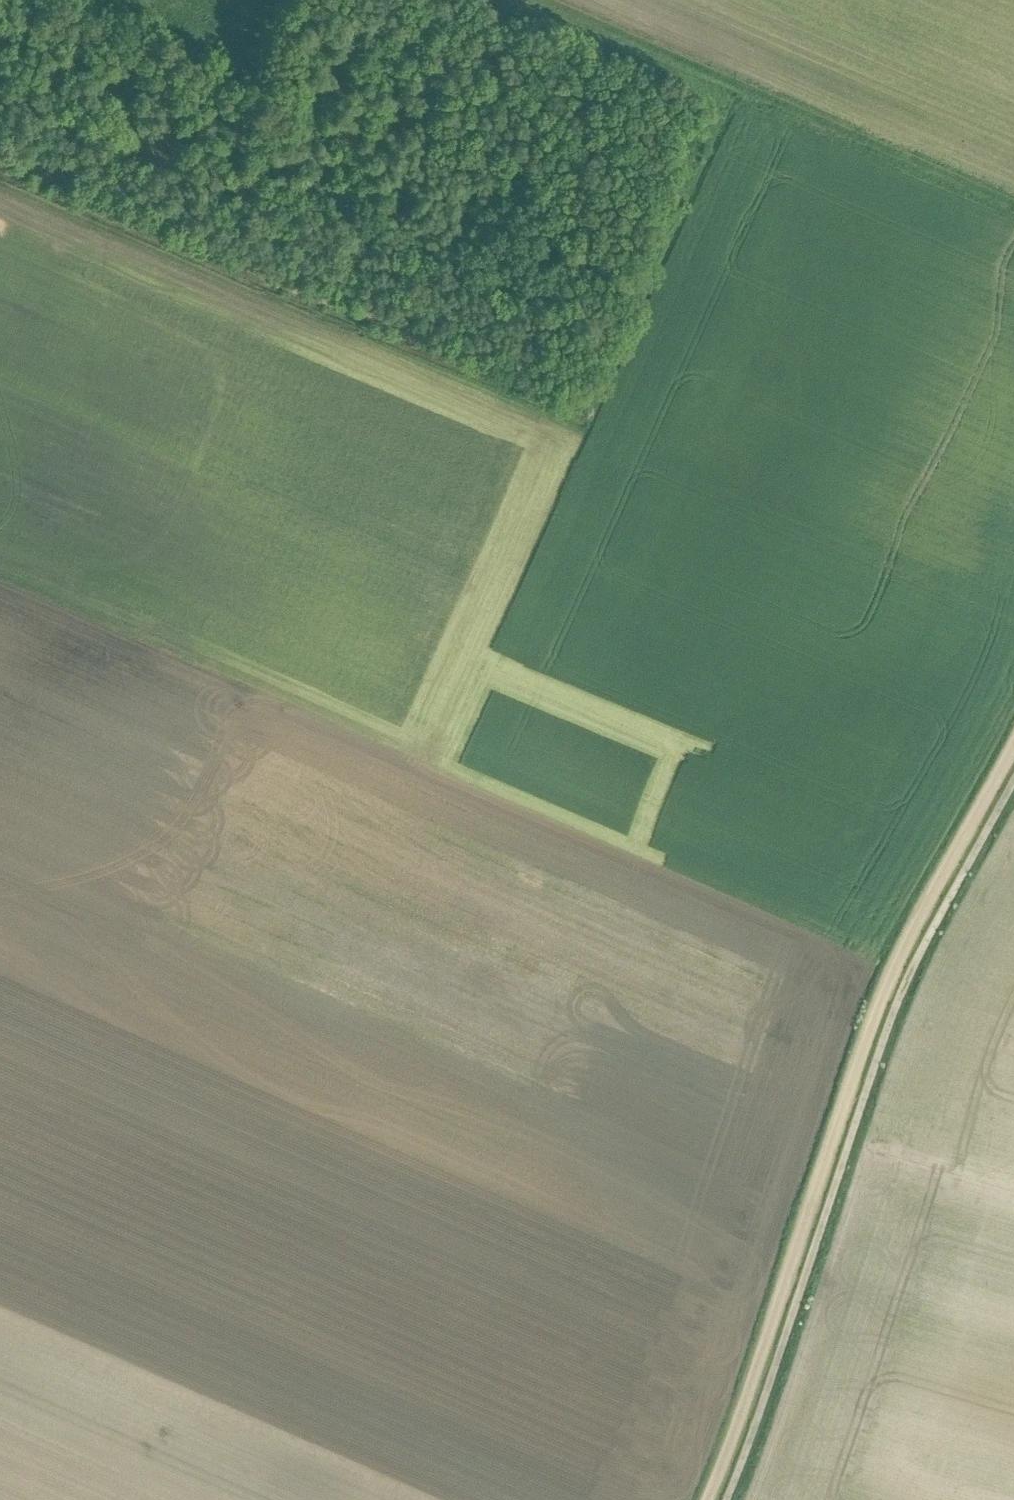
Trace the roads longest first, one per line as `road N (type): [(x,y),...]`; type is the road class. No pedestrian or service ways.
road 1 (track): [(711,1499),(882,1002),(1013,743)]

